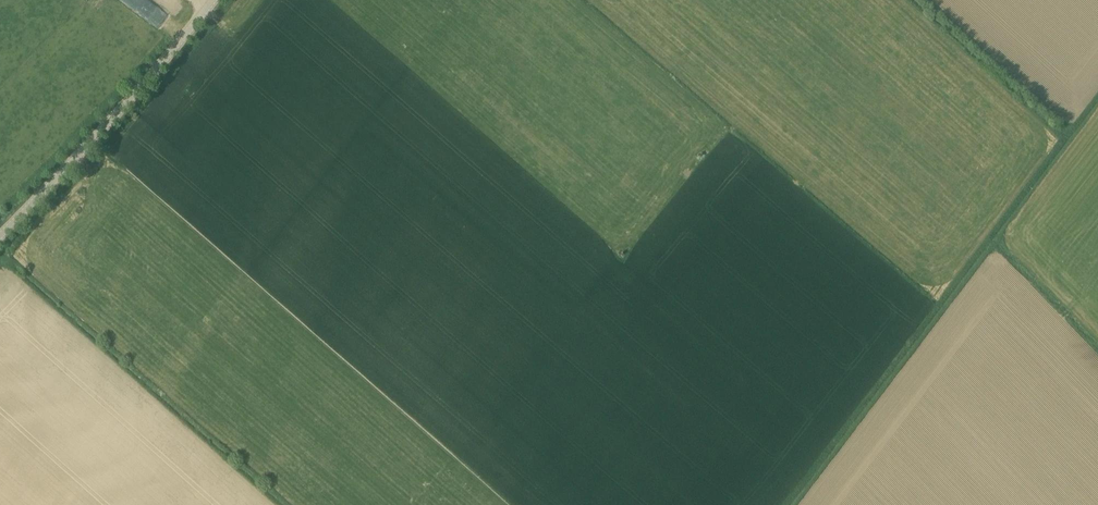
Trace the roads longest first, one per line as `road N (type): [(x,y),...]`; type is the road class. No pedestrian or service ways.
road 1 (unclassified): [(0,238),(119,117),(217,0)]

